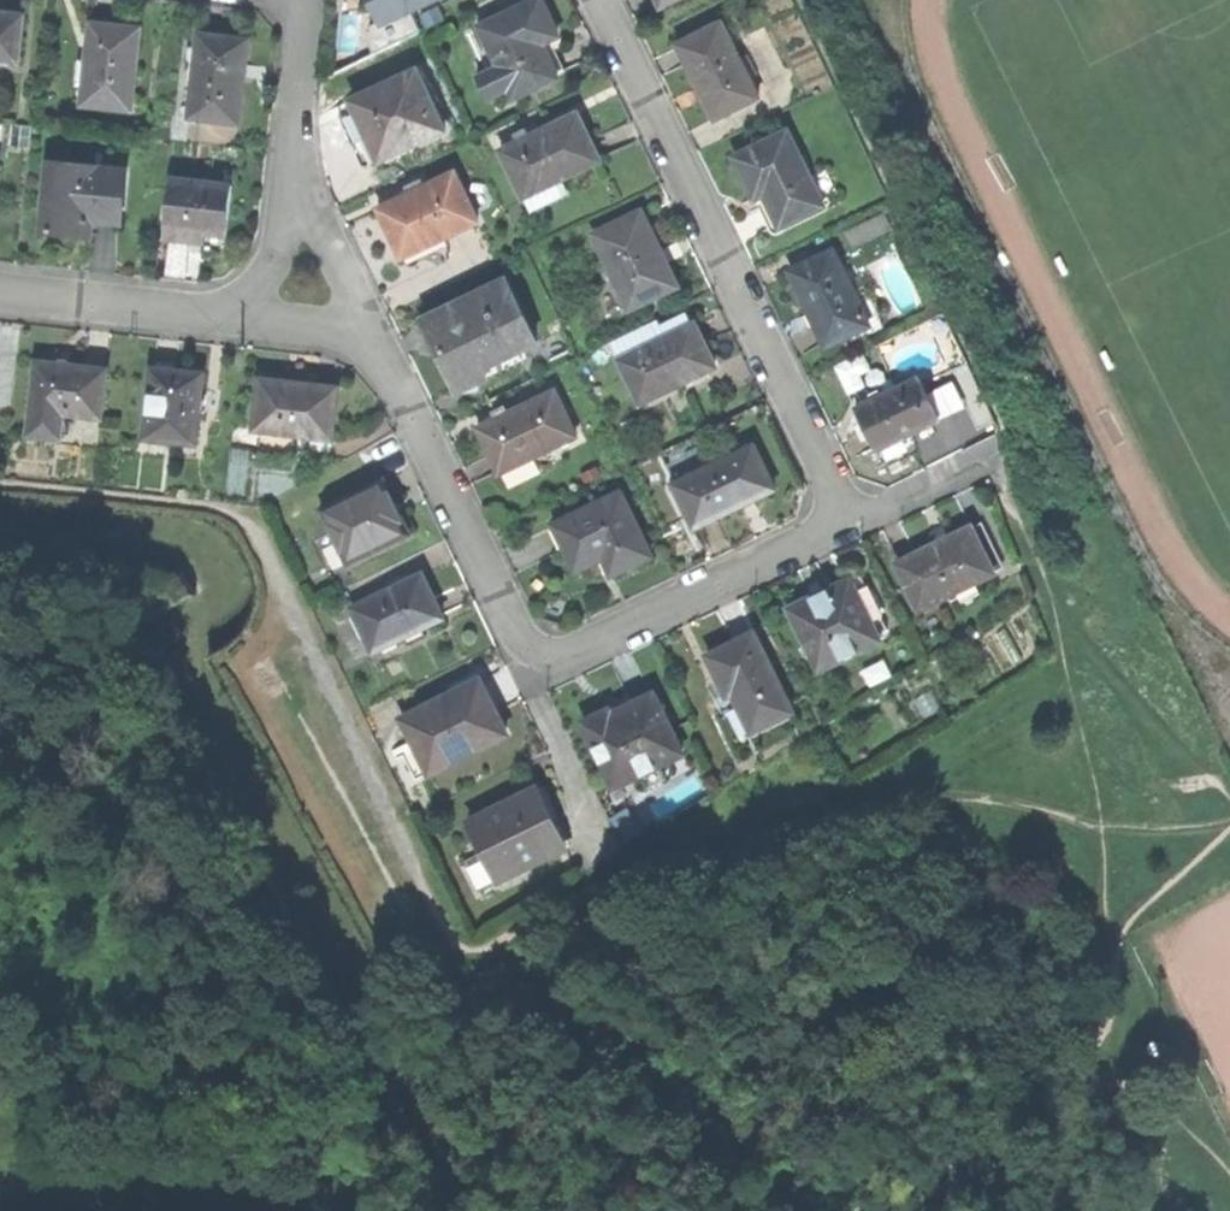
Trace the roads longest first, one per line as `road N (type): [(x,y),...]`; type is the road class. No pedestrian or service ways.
road 1 (residential): [(306,286),(357,326),(388,366),(528,648),(545,654),(581,647),(845,524)]
road 2 (residential): [(845,524),(599,0)]
road 3 (residential): [(0,291),(194,313),(244,311),(306,286)]
road 4 (residential): [(307,0),(292,157),(306,286)]
road 5 (residential): [(845,524),(993,459)]

